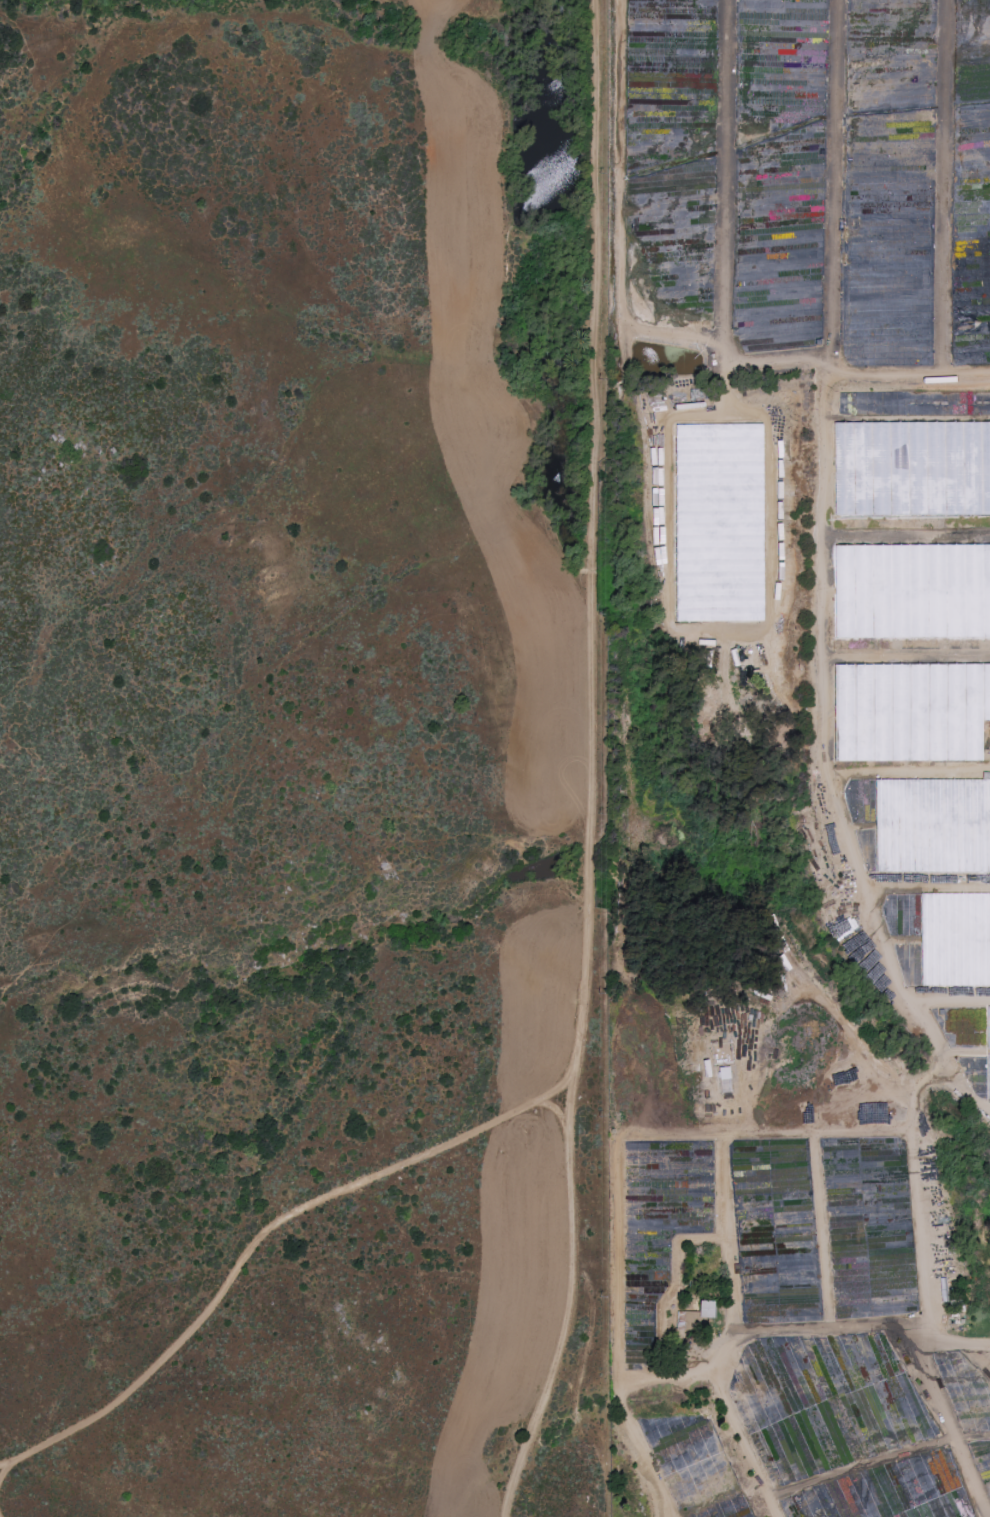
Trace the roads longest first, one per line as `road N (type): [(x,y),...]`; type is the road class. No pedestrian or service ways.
road 1 (residential): [(989,1349),(708,1348)]

